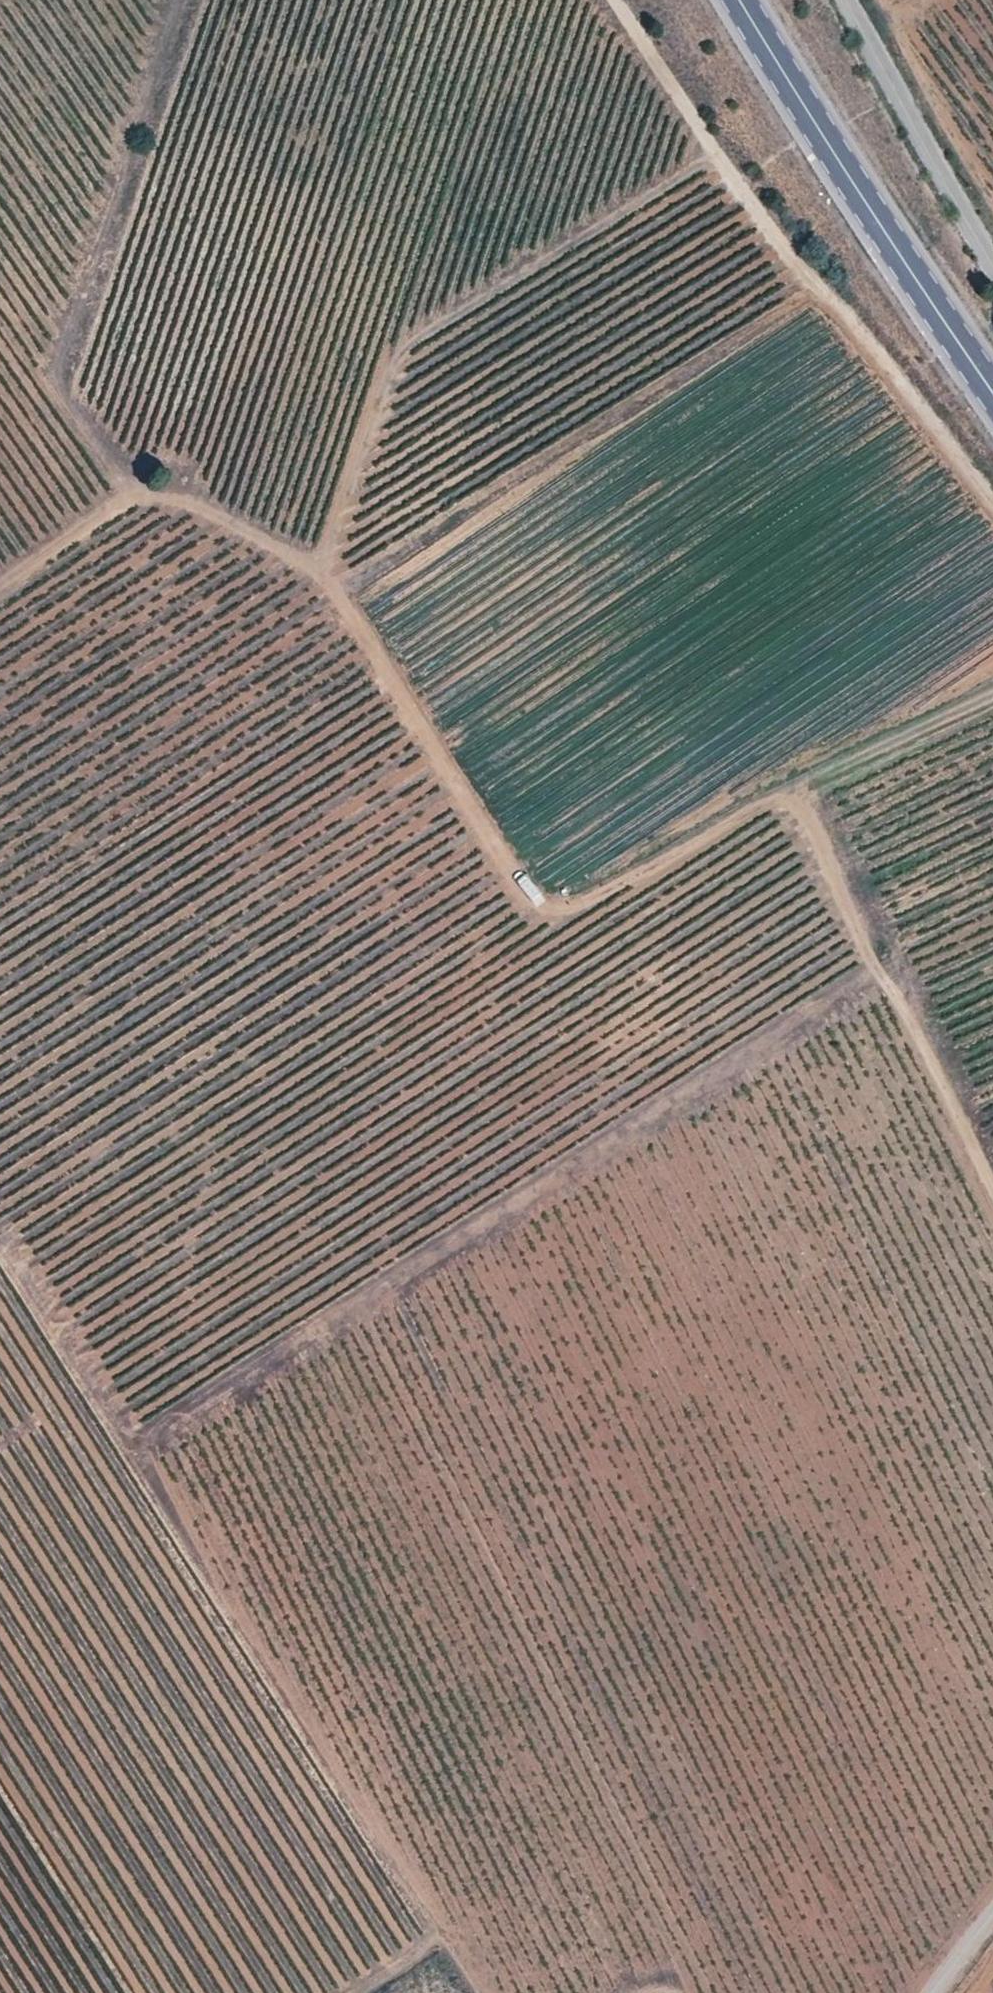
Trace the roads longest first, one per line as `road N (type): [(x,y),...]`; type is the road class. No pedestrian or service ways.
road 1 (track): [(992,1182),(788,791),(992,699)]
road 2 (tertiary): [(992,400),(730,0)]
road 3 (track): [(616,0),(749,202),(862,336)]
road 4 (track): [(851,0),(992,265)]
road 5 (track): [(992,503),(862,336)]

